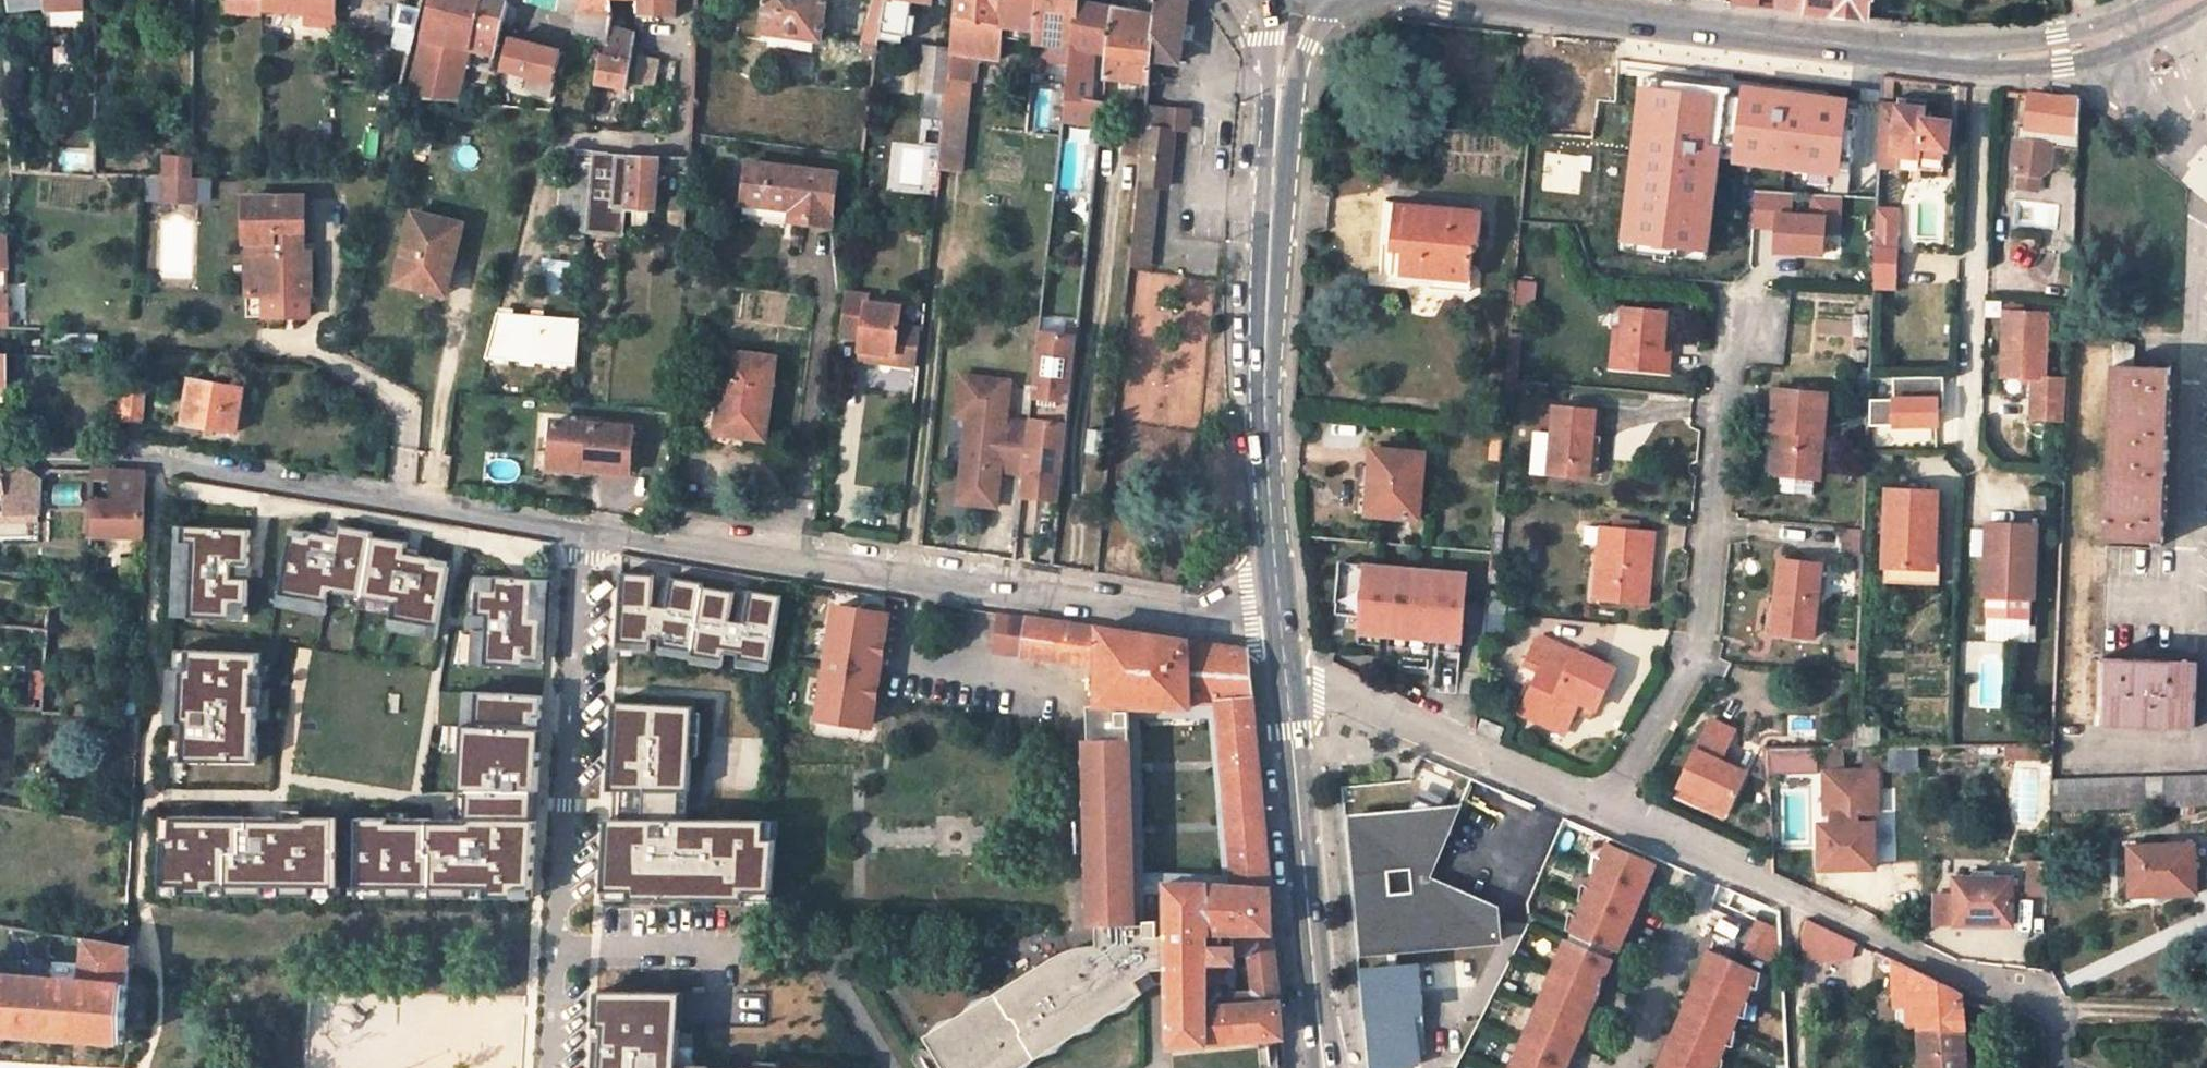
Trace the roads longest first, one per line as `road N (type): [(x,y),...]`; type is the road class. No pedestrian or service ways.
road 1 (residential): [(1282,617),(587,532)]
road 2 (residential): [(587,532),(163,461),(0,461)]
road 3 (residential): [(1602,814),(1968,983),(2014,994),(2050,1018),(2053,1067)]
road 4 (residential): [(587,532),(554,1067)]
road 5 (residential): [(1602,814),(1692,664),(1731,308)]
road 6 (secondary): [(1601,17),(1979,58),(2062,53),(2109,40)]
road 7 (secondary): [(1282,617),(1265,424),(1274,171)]
road 8 (secondary): [(1325,1067),(1288,676)]
road 9 (residential): [(1288,676),(1602,814)]
road 10 (secondary): [(1274,171),(1293,84),(1324,0)]
road 11 (unclassified): [(2206,160),(2139,90),(2109,40)]
road 12 (secondary): [(1456,0),(1601,17)]
road 13 (secondary): [(1264,38),(1274,171)]

